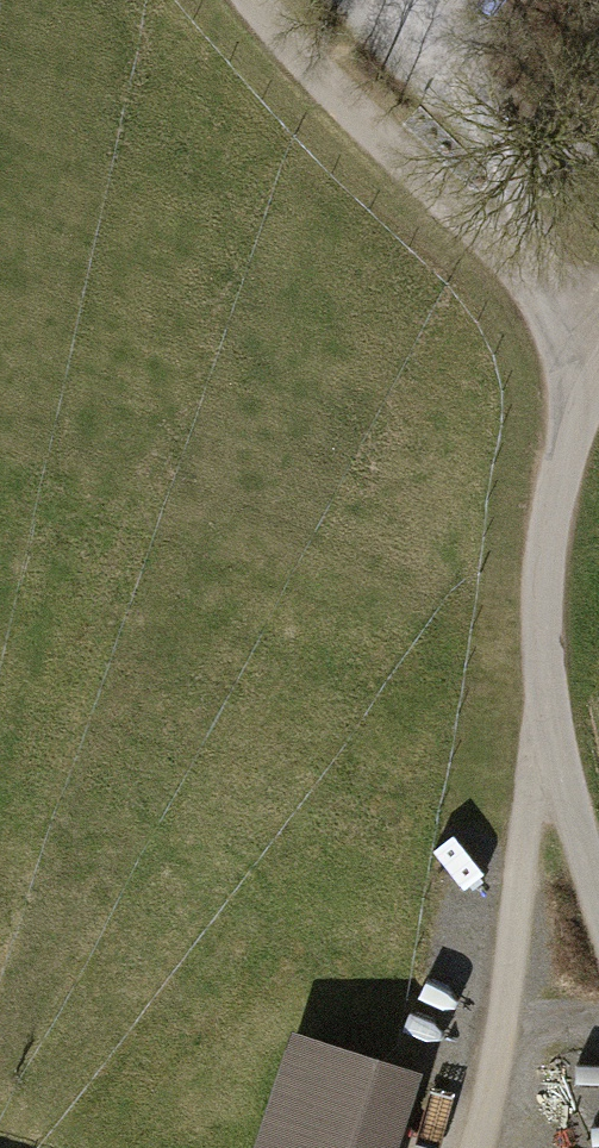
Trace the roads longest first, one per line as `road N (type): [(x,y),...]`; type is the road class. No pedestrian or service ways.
road 1 (residential): [(598,893),(547,723),(538,631),(557,478),(598,375)]
road 2 (residential): [(598,340),(326,82),(254,0)]
road 3 (track): [(547,723),(475,1147)]

